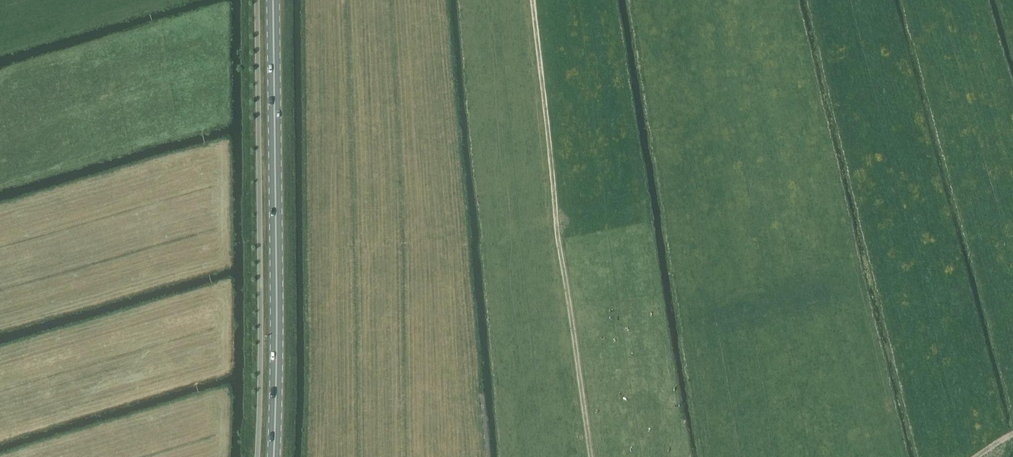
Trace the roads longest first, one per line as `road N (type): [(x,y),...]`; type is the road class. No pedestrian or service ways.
road 1 (primary): [(271,456),(273,0)]

